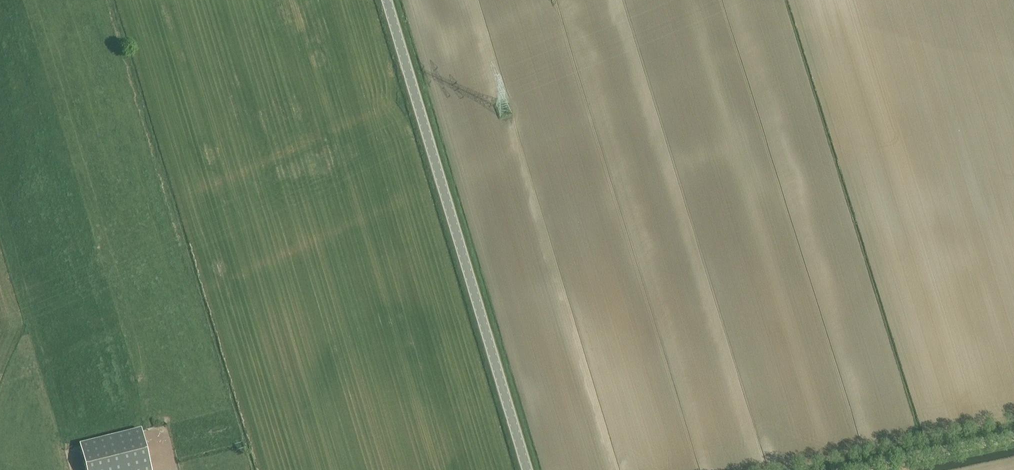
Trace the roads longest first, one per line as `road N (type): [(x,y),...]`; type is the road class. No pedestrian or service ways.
road 1 (tertiary): [(528,469),(386,0)]
road 2 (unclassified): [(856,469),(1013,435)]

